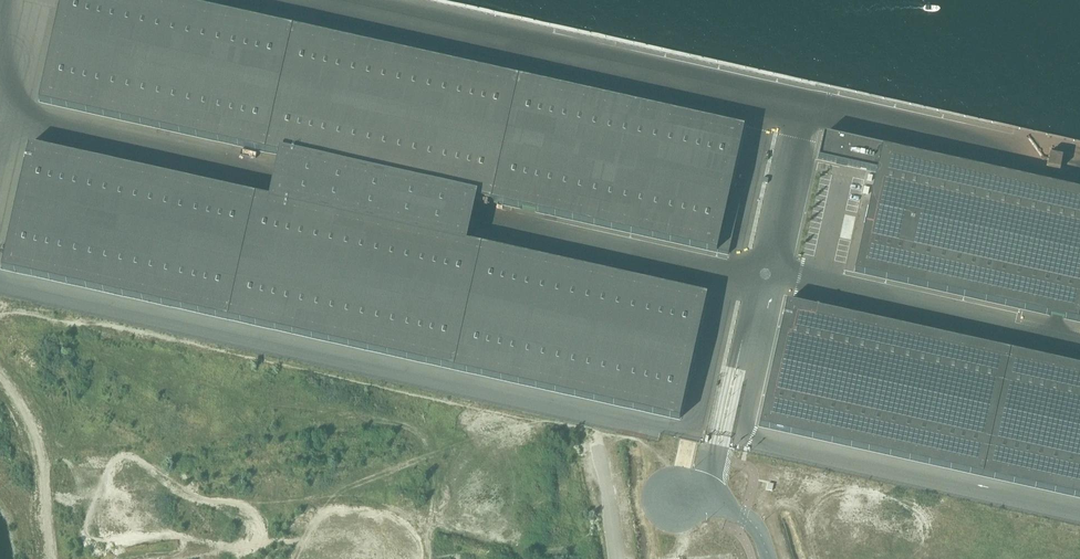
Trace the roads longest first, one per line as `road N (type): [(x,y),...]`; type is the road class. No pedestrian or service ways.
road 1 (track): [(0,388),(35,458),(50,558)]
road 2 (unclassified): [(679,492),(745,516),(771,558)]

